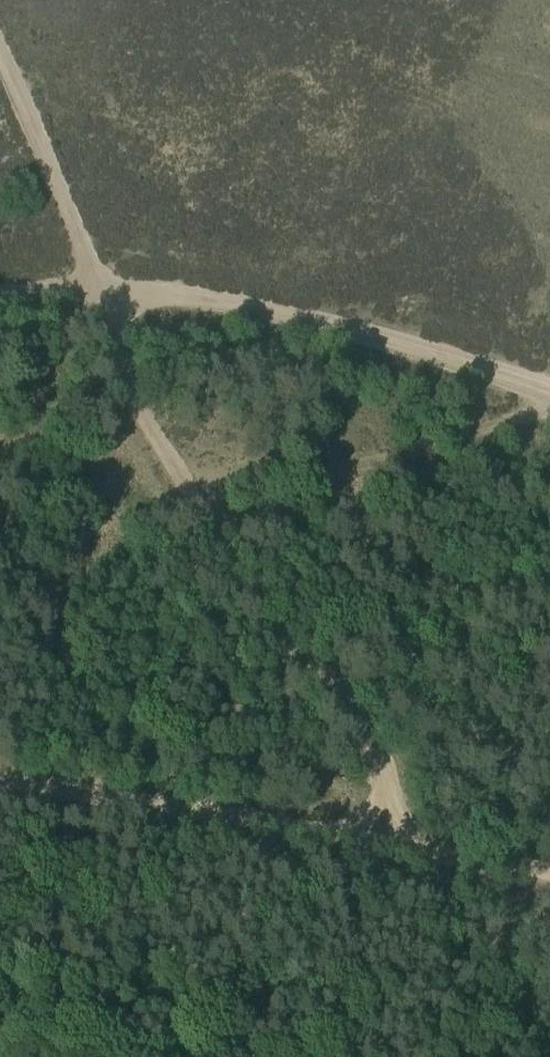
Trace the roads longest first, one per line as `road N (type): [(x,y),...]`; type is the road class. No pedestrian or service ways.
road 1 (track): [(0,53),(59,179),(134,413),(257,607),(376,749),(382,789),(362,817),(335,834)]
road 2 (track): [(0,288),(228,305),(402,348),(549,396)]
road 3 (track): [(186,495),(368,465),(471,434),(548,395)]
road 4 (track): [(0,778),(335,834)]
road 5 (track): [(335,834),(549,874)]

